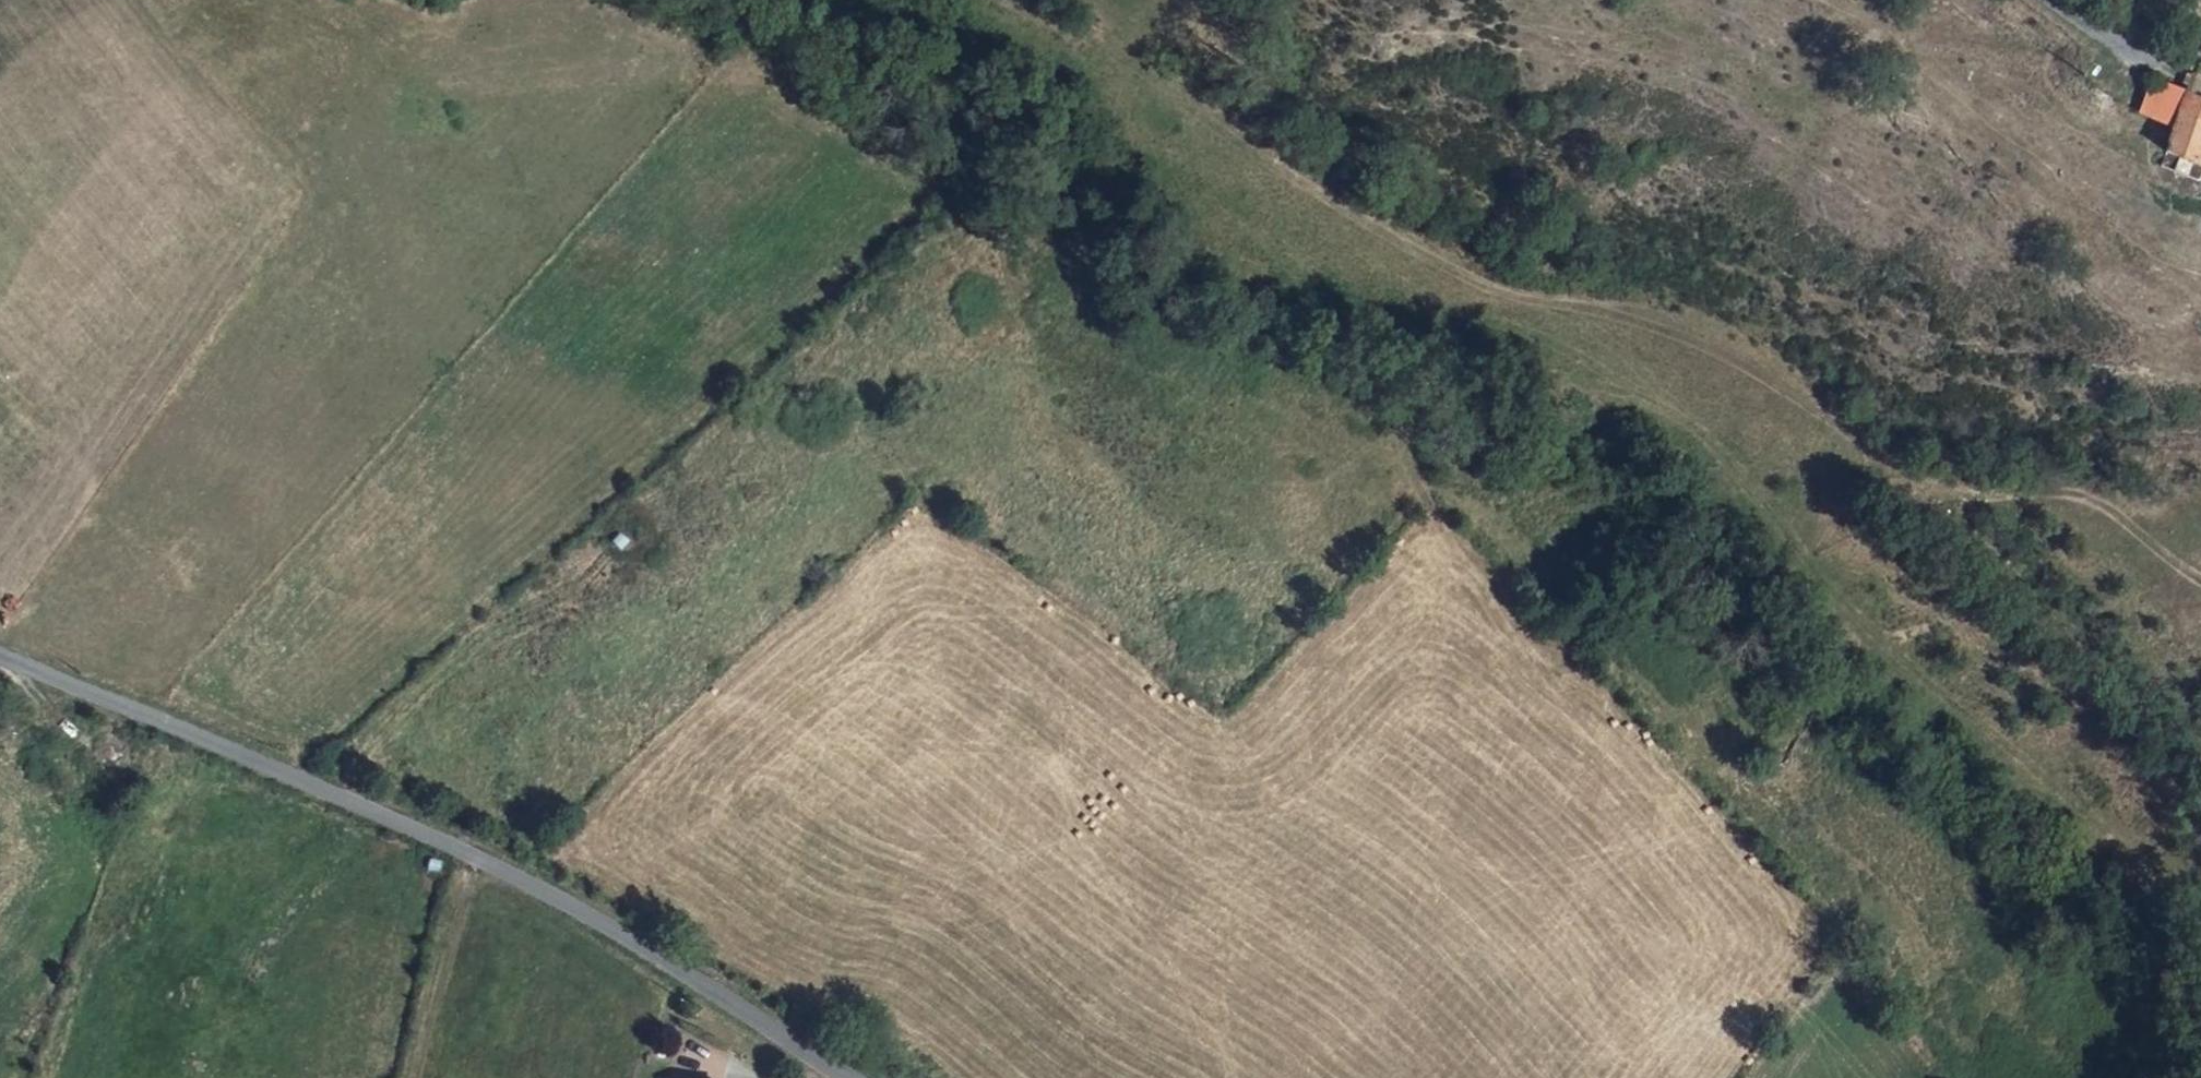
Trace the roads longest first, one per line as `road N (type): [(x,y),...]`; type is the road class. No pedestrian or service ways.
road 1 (unclassified): [(0,657),(478,858),(846,1077)]
road 2 (track): [(2200,567),(2095,489),(1947,491),(1885,458)]

